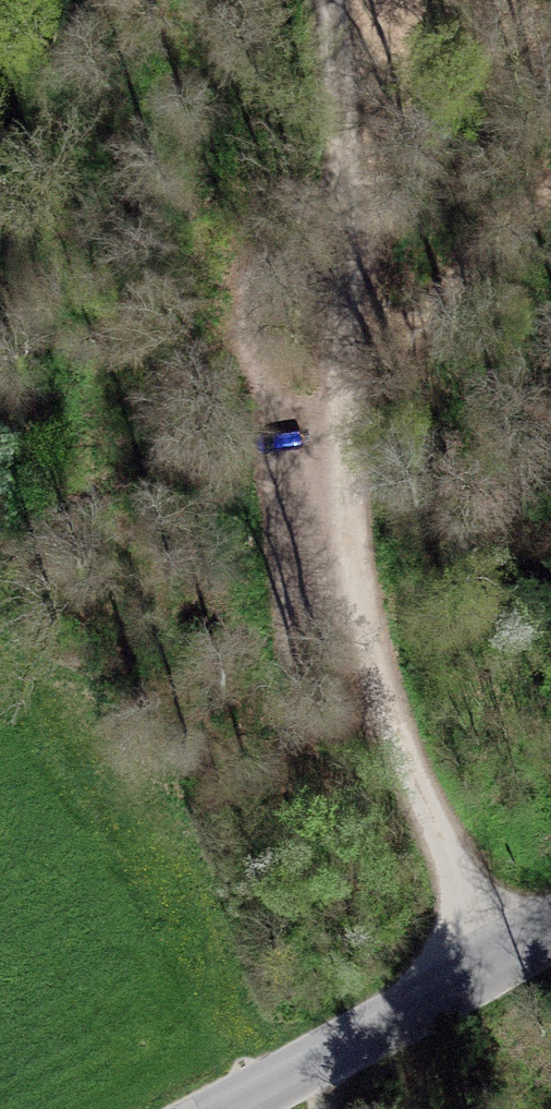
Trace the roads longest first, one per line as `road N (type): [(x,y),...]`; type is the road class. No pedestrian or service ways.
road 1 (track): [(338,384),(370,651),(396,733),(497,965)]
road 2 (track): [(328,0),(338,384)]
road 3 (tertiary): [(550,933),(233,1108)]
road 4 (track): [(550,188),(338,384)]

